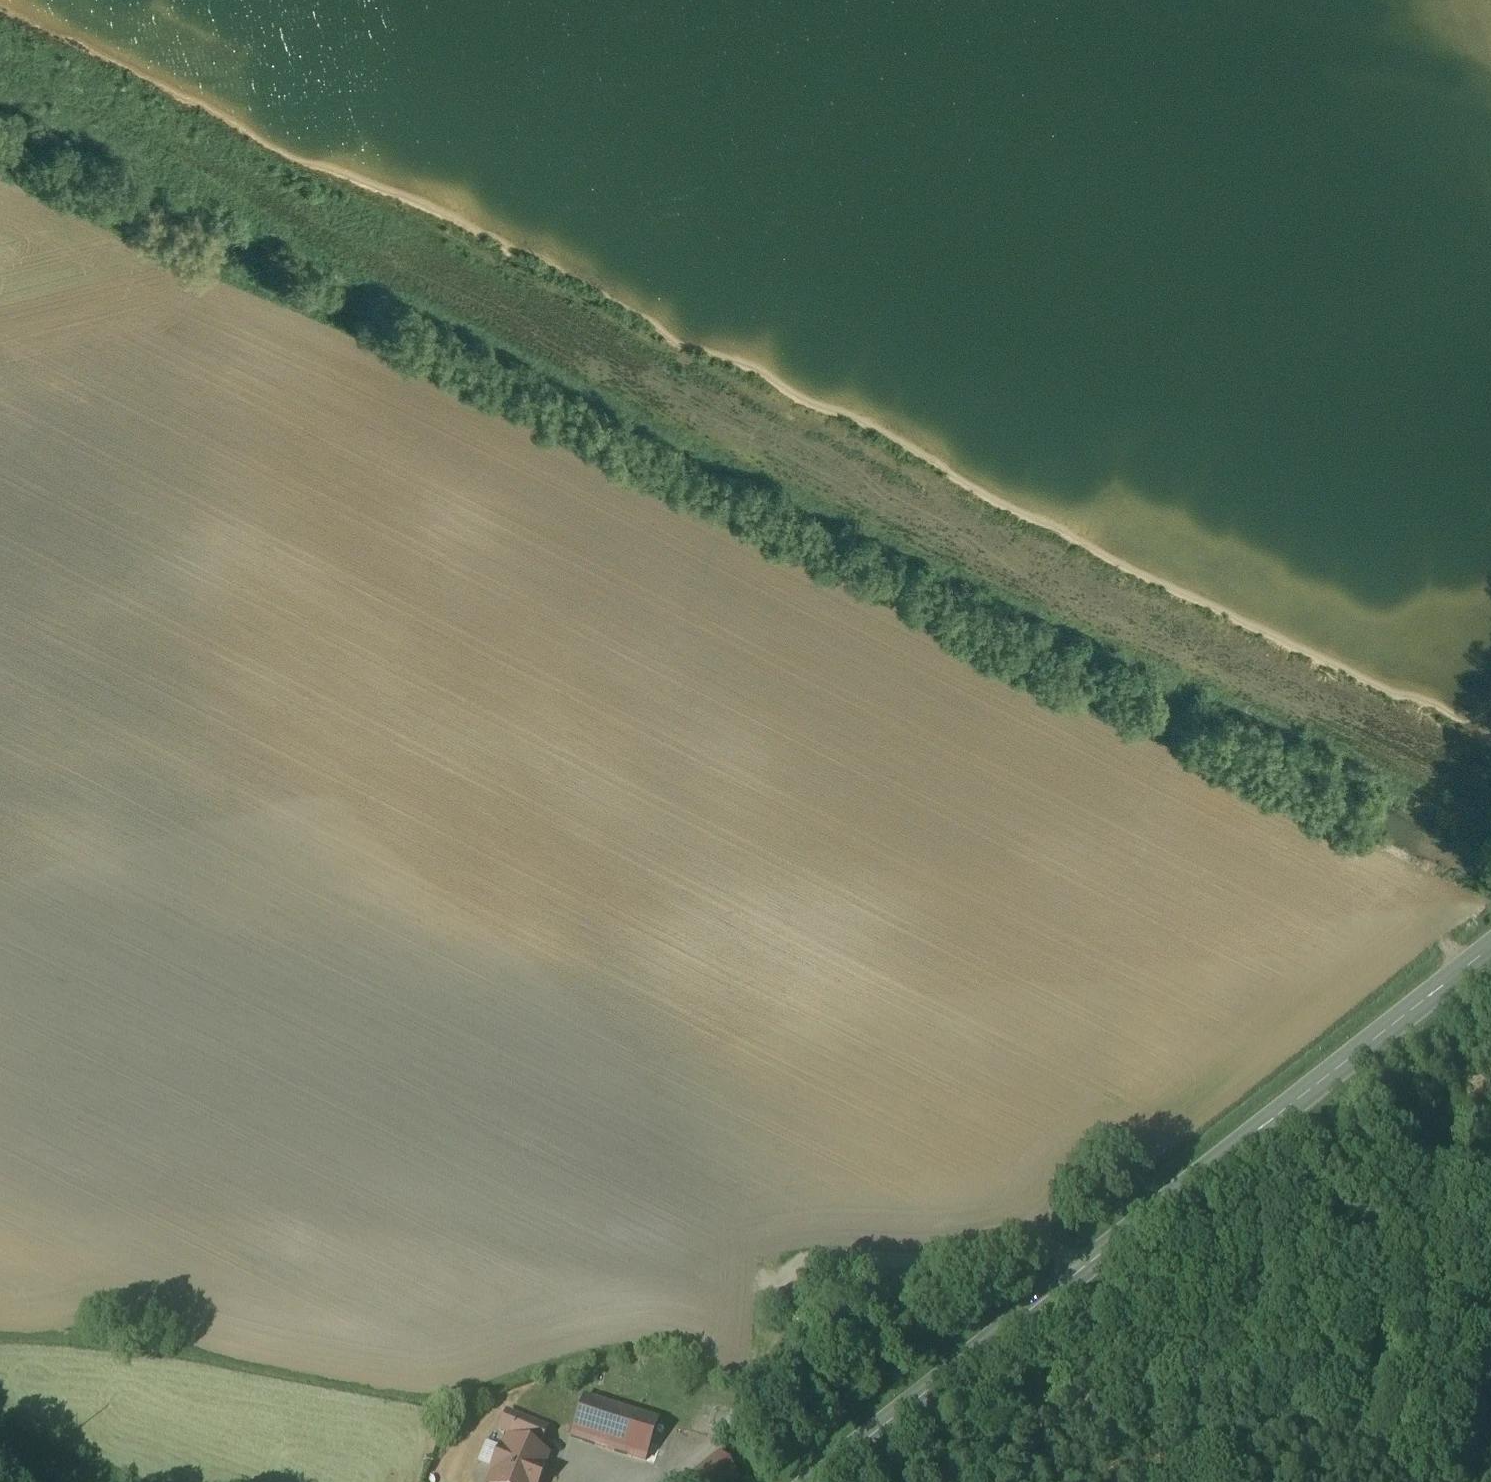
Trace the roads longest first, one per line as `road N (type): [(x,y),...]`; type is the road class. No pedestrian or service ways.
road 1 (primary): [(817,1481),(1490,948)]

